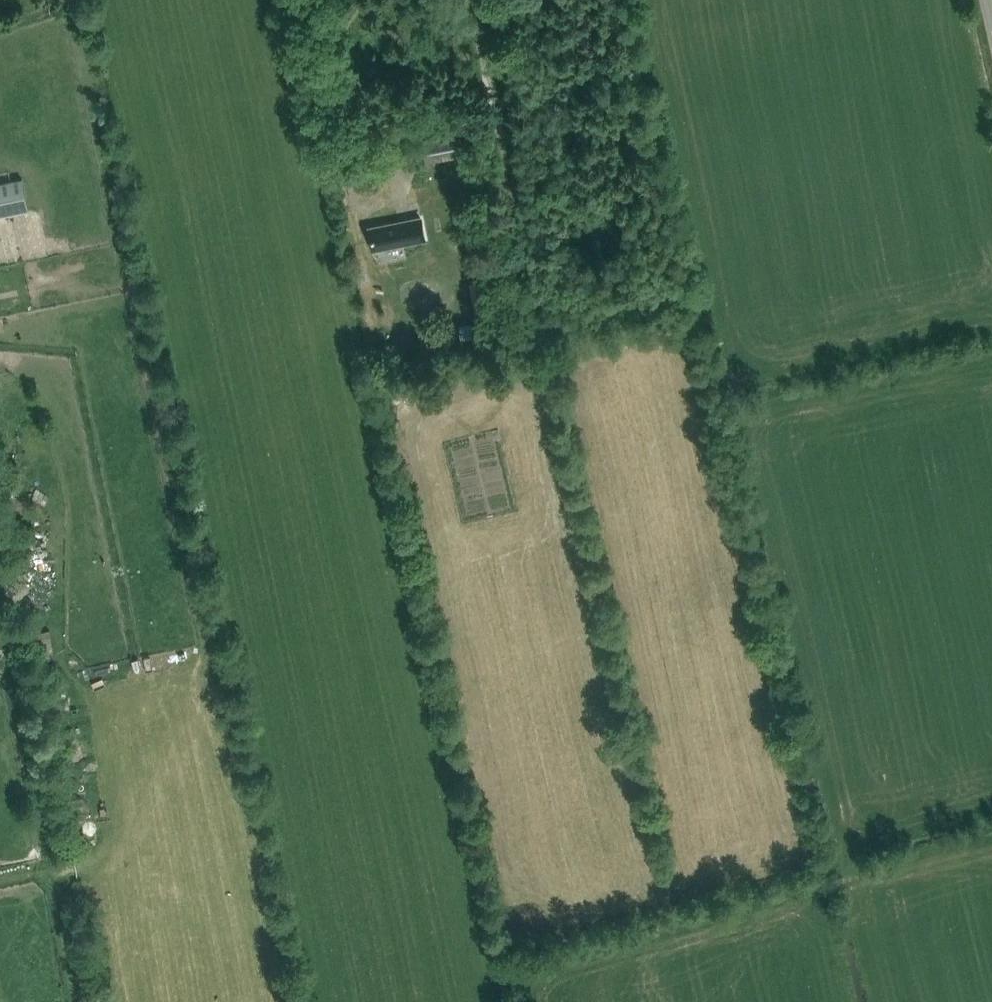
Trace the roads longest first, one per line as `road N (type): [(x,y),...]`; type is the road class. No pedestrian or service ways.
road 1 (track): [(295,0),(339,185)]

